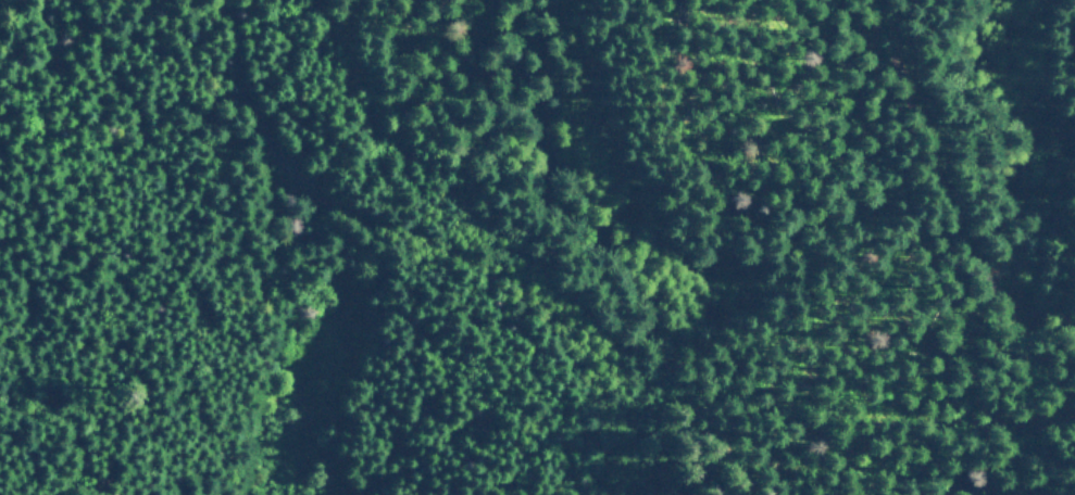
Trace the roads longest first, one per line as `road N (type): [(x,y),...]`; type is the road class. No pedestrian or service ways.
road 1 (track): [(1074,329),(1042,312),(865,102),(840,0)]

